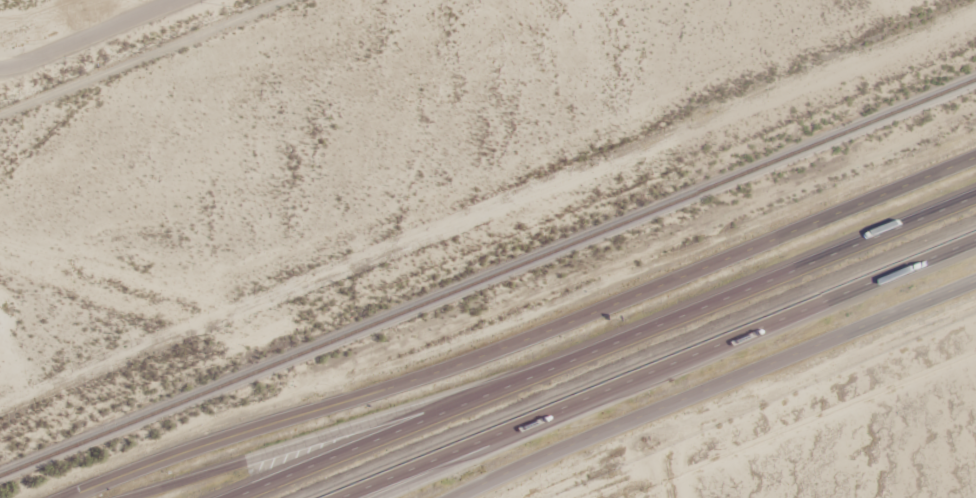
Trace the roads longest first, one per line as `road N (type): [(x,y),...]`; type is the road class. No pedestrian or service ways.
road 1 (motorway): [(975,196),(233,497)]
road 2 (motorway): [(341,497),(975,241)]
road 3 (motorway): [(739,293),(515,377),(134,497)]
road 4 (tertiary): [(975,300),(494,497)]
road 5 (tertiary): [(494,352),(975,158)]
road 6 (tertiary): [(67,497),(211,442),(494,352)]
road 7 (motorway): [(377,497),(768,325)]
road 8 (track): [(0,74),(184,0)]

